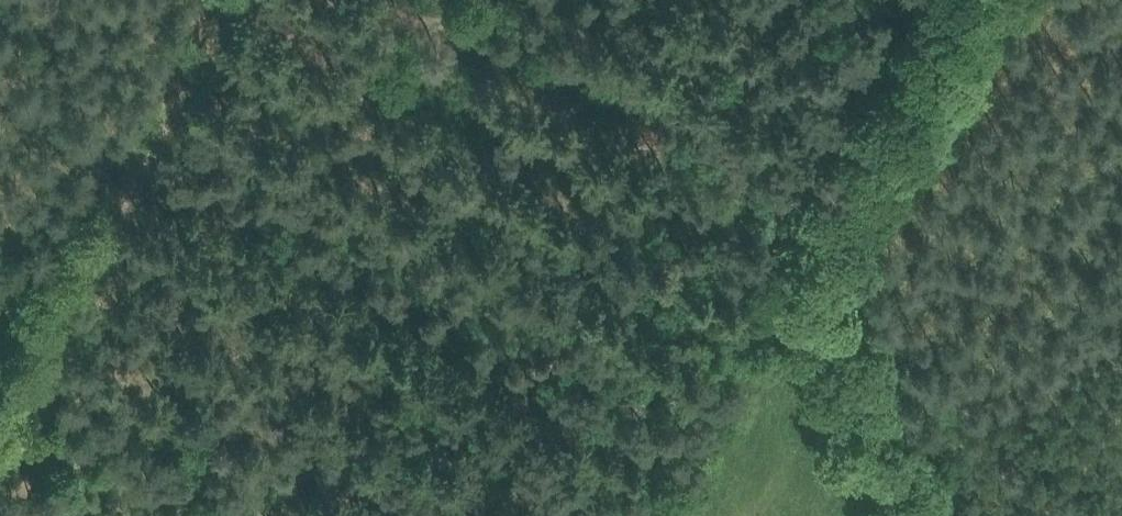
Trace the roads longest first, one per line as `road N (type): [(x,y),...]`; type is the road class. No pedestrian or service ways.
road 1 (track): [(821,244),(378,0)]
road 2 (track): [(228,0),(0,436)]
road 3 (track): [(821,244),(818,289),(912,515)]
road 4 (track): [(971,0),(821,244)]

